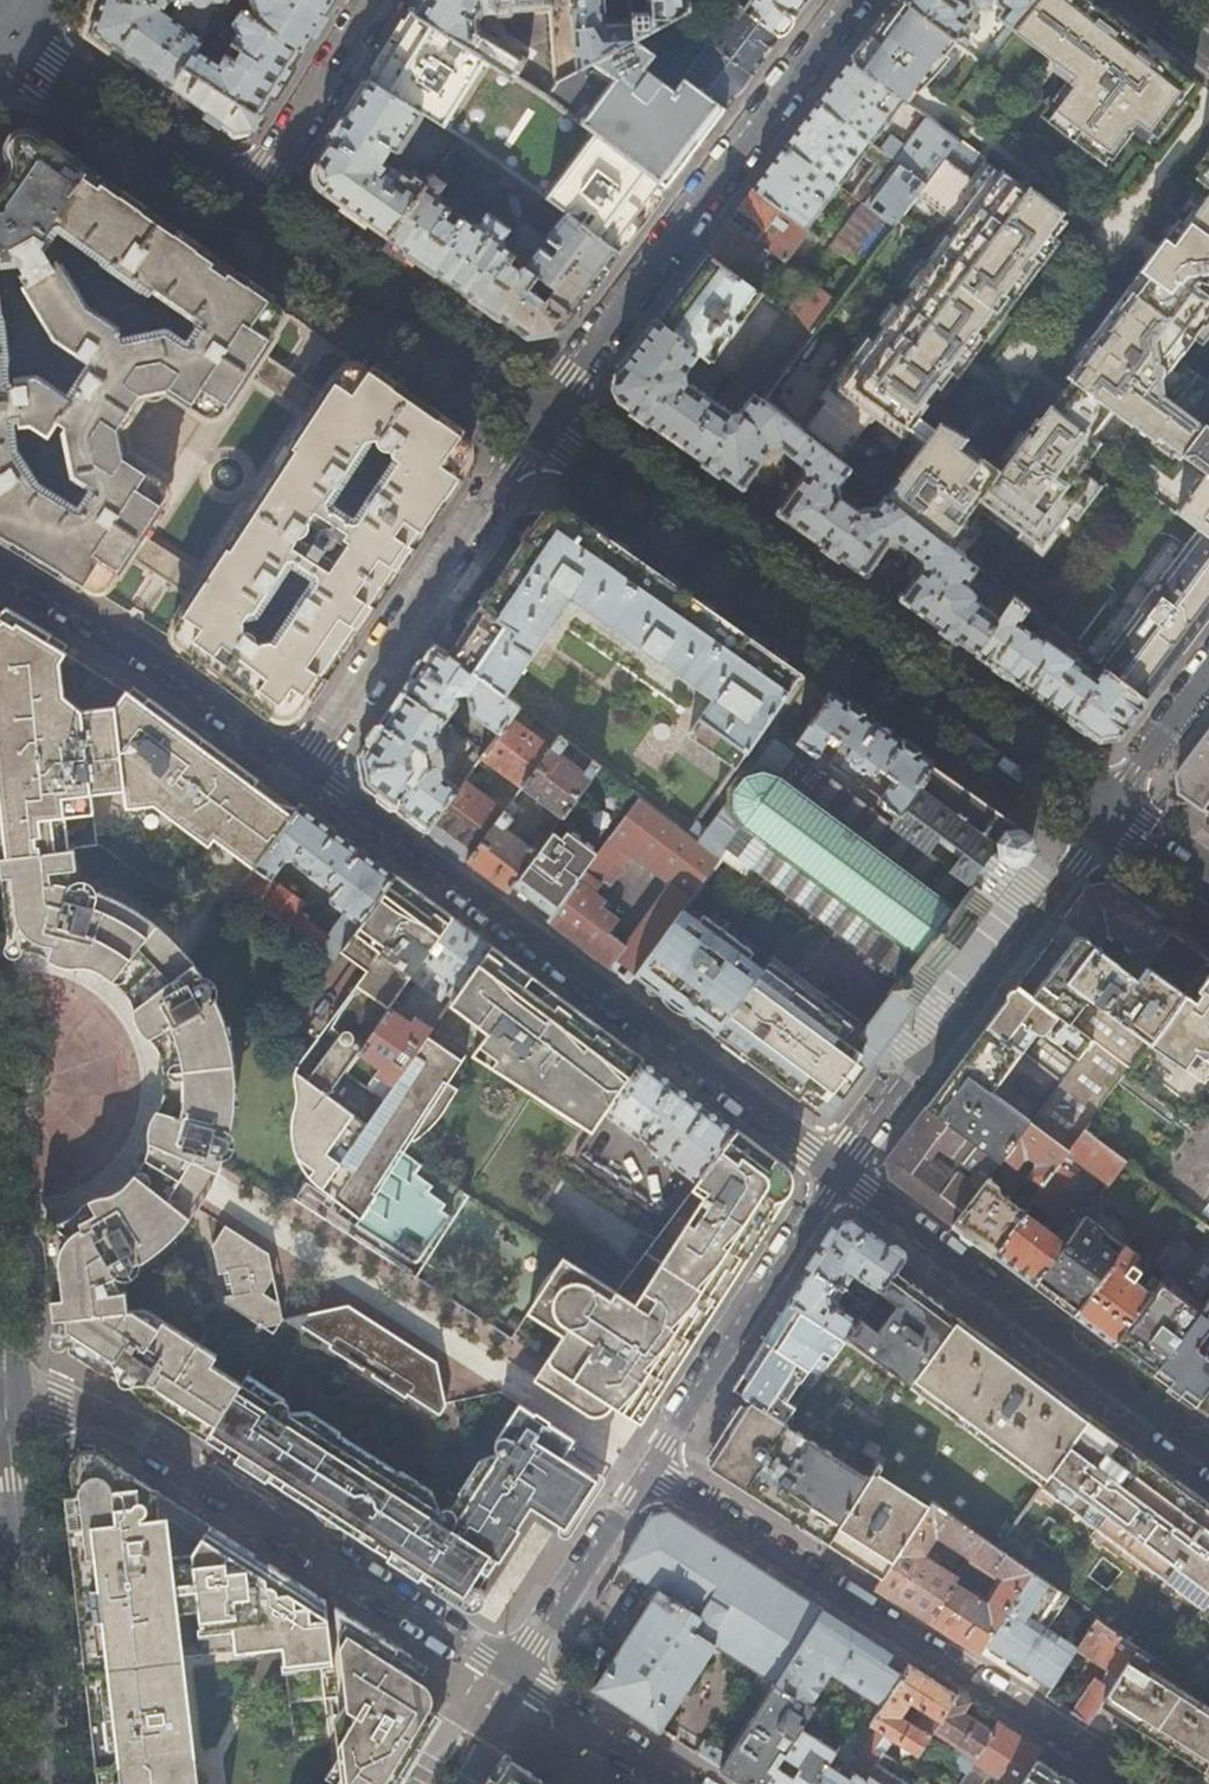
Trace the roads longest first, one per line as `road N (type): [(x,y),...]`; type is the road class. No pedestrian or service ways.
road 1 (secondary): [(1102,817),(532,419)]
road 2 (residential): [(842,1172),(304,765)]
road 3 (residential): [(2,1389),(108,1418),(150,1438),(510,1680)]
road 4 (residential): [(1139,1783),(650,1467)]
road 5 (residential): [(1190,494),(1020,363),(1208,107)]
road 6 (residential): [(532,419),(850,0)]
road 7 (residential): [(1208,1446),(842,1172)]
road 8 (residential): [(842,1172),(1077,862),(1102,817)]
road 9 (residential): [(532,419),(304,765)]
road 10 (tertiary): [(2,1389),(47,1783)]
road 11 (residential): [(304,765),(122,638),(0,568)]
road 12 (secondary): [(532,419),(238,210)]
road 13 (residential): [(650,1467),(842,1172)]
road 14 (secondary): [(238,210),(0,40)]
road 15 (residential): [(510,1680),(650,1467)]
road 16 (residential): [(238,210),(370,0)]
road 17 (residential): [(510,1680),(675,1783)]
road 18 (residential): [(1102,817),(1208,672)]
road 19 (secondary): [(1208,893),(1102,817)]

